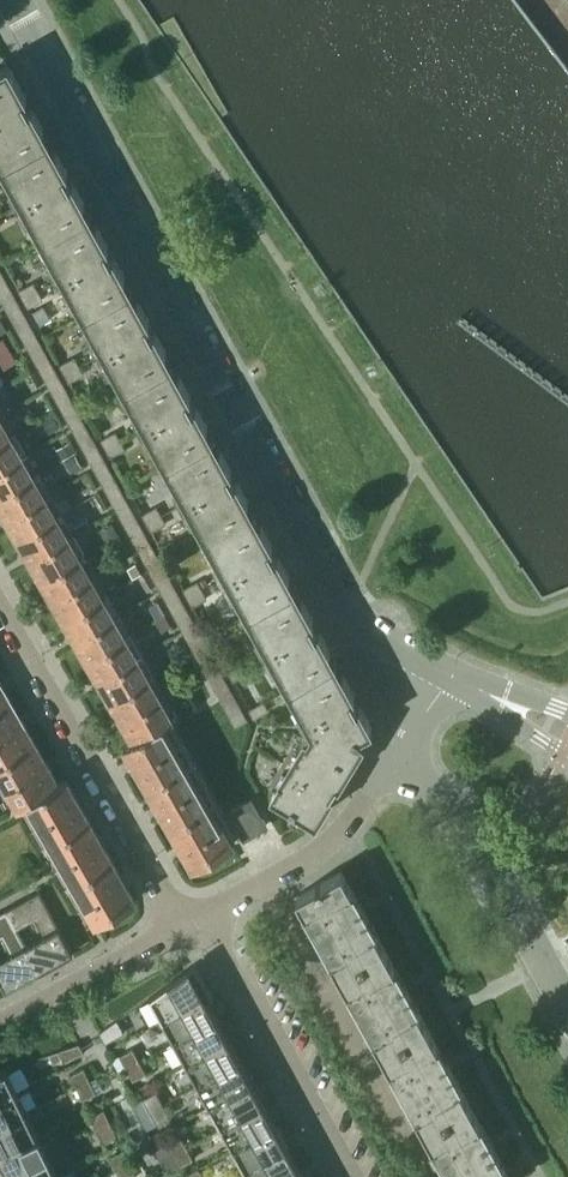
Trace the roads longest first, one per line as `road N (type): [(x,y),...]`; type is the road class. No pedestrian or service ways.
road 1 (residential): [(452,675),(402,651),(350,605),(12,0)]
road 2 (residential): [(195,918),(164,893),(0,607)]
road 3 (residential): [(567,1009),(456,807),(397,761)]
road 4 (residential): [(348,1176),(230,958),(195,918)]
road 5 (residential): [(397,761),(330,842),(195,918)]
road 6 (residential): [(195,918),(0,1023)]

